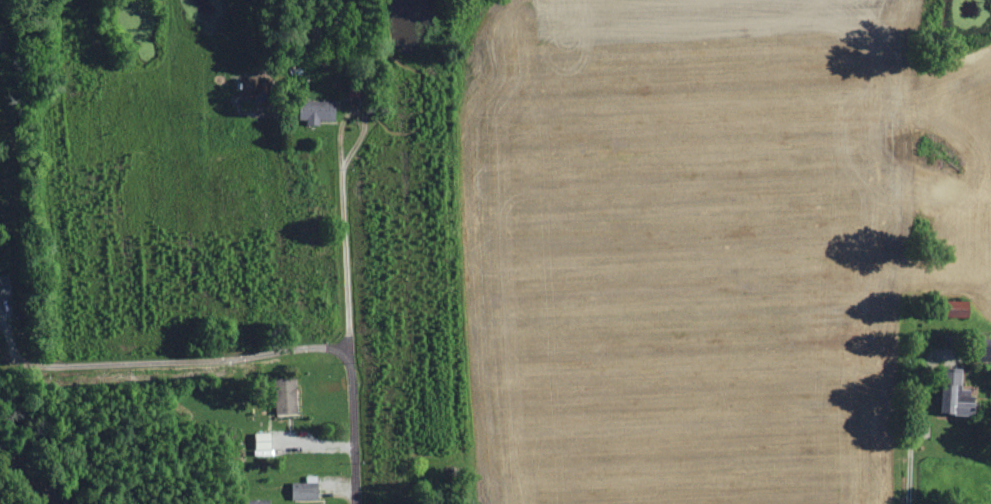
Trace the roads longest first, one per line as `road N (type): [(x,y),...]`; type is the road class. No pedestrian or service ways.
road 1 (residential): [(355,503),(340,123)]
road 2 (residential): [(350,349),(153,364),(17,363)]

